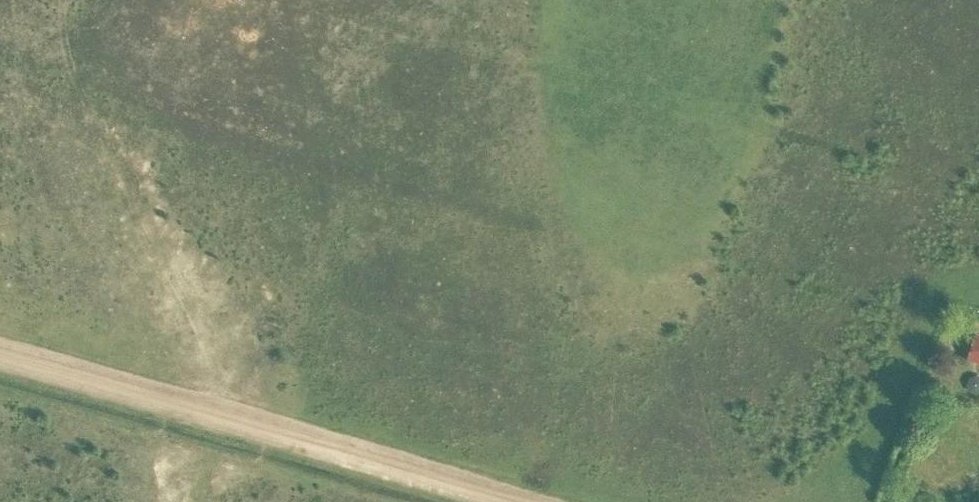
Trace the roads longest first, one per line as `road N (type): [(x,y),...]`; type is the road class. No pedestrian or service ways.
road 1 (track): [(0,359),(517,501)]

